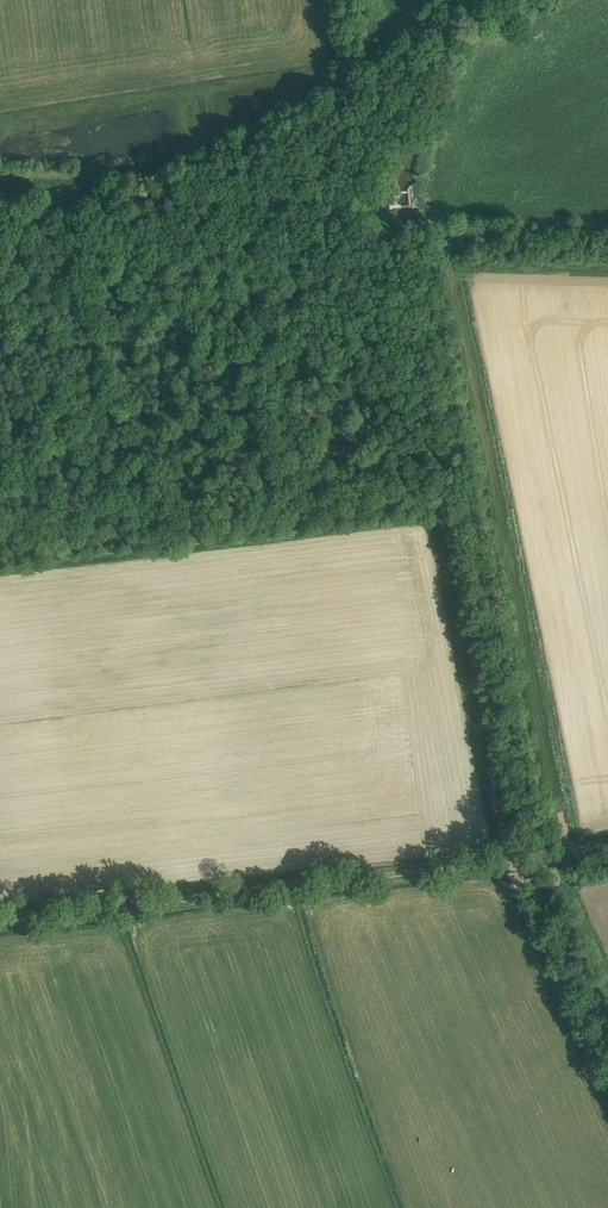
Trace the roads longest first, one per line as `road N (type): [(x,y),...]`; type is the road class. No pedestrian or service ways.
road 1 (track): [(567,851),(423,208)]
road 2 (track): [(607,846),(0,920)]
road 3 (track): [(0,206),(393,211)]

